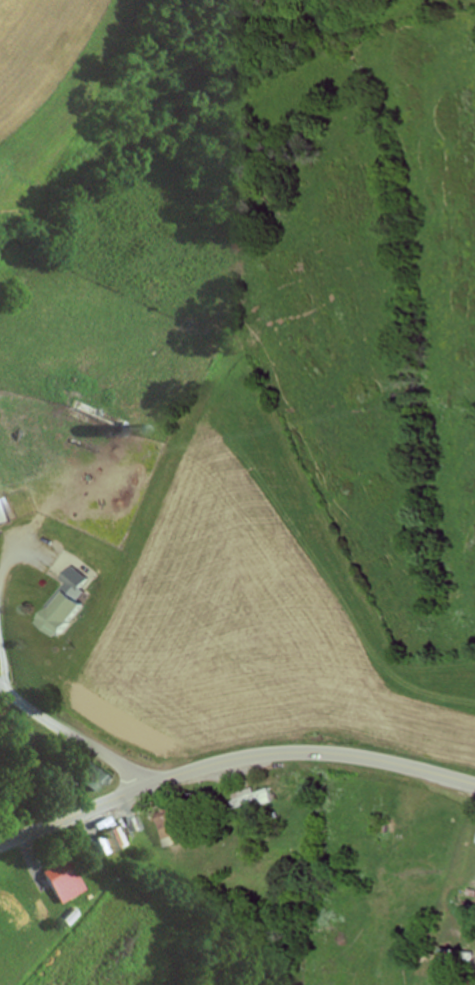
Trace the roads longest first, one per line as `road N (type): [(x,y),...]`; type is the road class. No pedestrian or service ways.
road 1 (residential): [(370,760),(450,0)]
road 2 (secondary): [(0,845),(191,773),(279,755),(370,760),(474,785)]
road 3 (tertiary): [(0,686),(156,785)]

